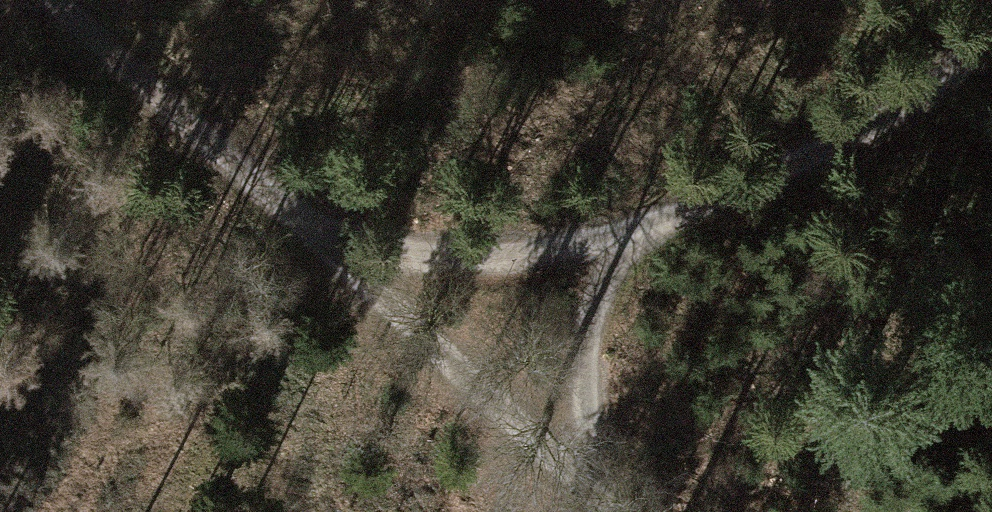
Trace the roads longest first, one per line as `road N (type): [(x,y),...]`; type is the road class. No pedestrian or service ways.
road 1 (track): [(336,263),(539,250),(640,227),(895,113),(942,79),(991,26)]
road 2 (track): [(53,0),(336,263)]
road 3 (track): [(336,263),(608,511)]
road 4 (track): [(640,227),(591,329),(587,428),(599,504)]

